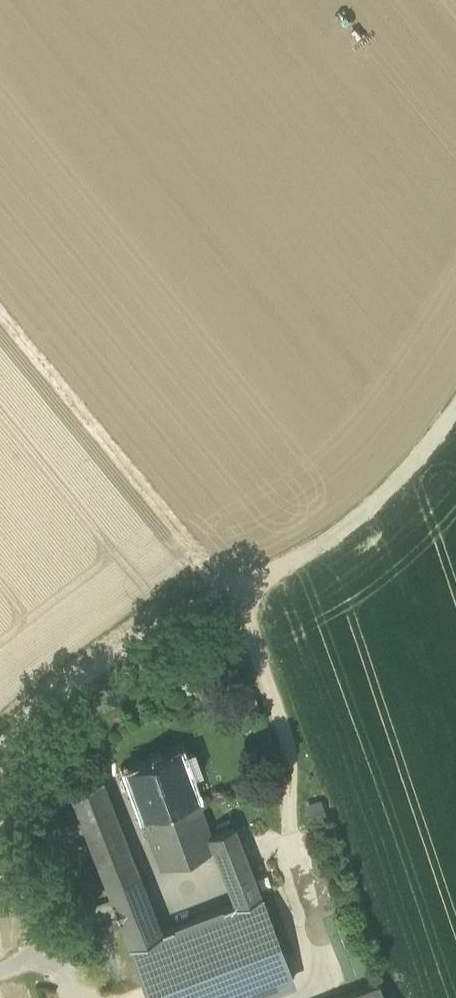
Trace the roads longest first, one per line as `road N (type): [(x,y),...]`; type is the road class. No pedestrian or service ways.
road 1 (track): [(0,310),(230,586),(17,714),(0,759)]
road 2 (track): [(455,380),(381,483),(304,547),(230,586),(287,737),(291,835)]

